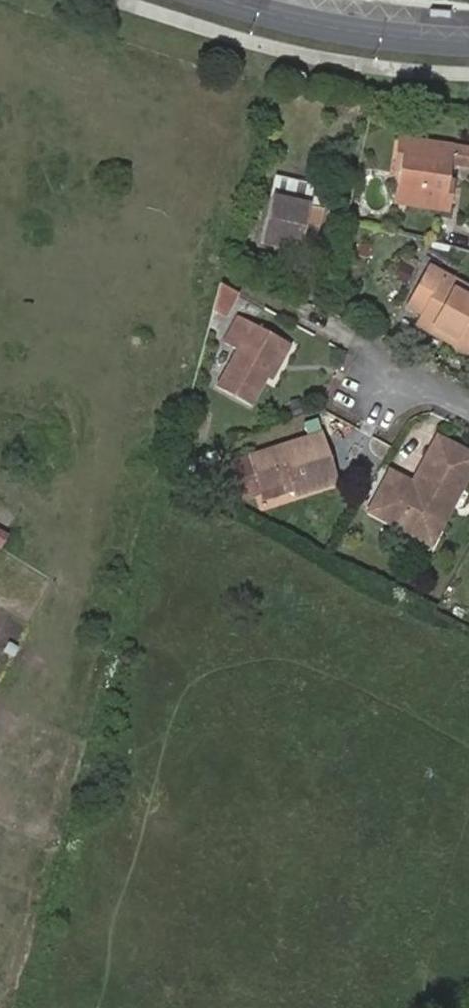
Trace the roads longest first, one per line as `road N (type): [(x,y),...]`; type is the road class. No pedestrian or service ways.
road 1 (track): [(0,755),(72,630),(68,518)]
road 2 (tertiary): [(468,42),(311,24),(223,0)]

